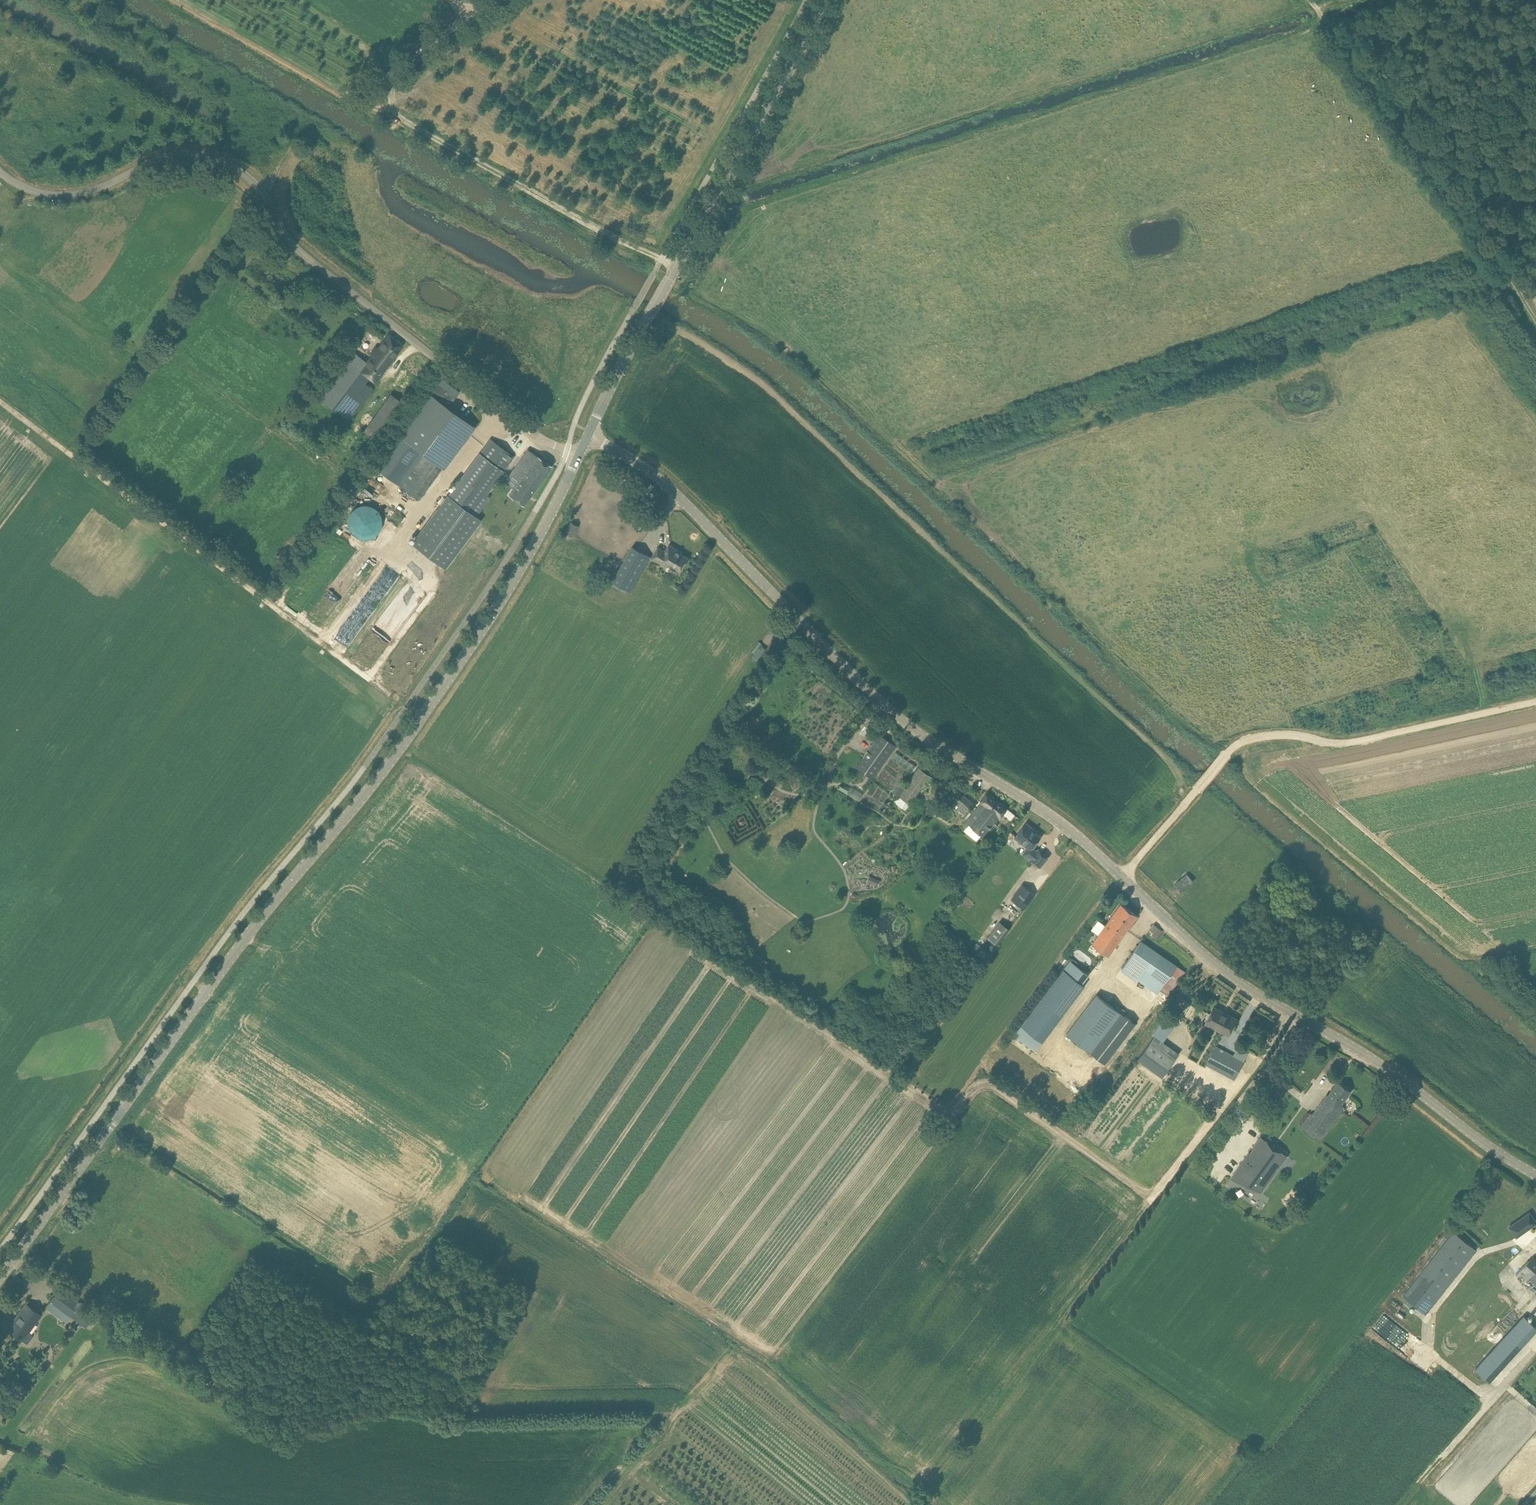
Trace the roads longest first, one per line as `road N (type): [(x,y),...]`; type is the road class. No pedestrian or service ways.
road 1 (unclassified): [(1535,1179),(1416,1090),(1215,965),(1081,839),(865,683),(671,490),(589,433)]
road 2 (tertiary): [(0,1280),(256,925),(423,719),(513,585),(580,456)]
road 3 (tertiary): [(589,433),(822,0)]
road 4 (unclassified): [(580,456),(526,429),(304,254),(258,184)]
road 5 (track): [(1310,0),(1535,310)]
road 6 (track): [(386,80),(392,109),(412,125),(661,259)]
road 7 (track): [(1535,702),(1337,744),(1252,739),(1226,757)]
road 8 (unclassified): [(258,184),(217,155),(183,151),(58,196),(40,196),(0,172)]
road 9 (unclassified): [(492,0),(386,80)]

